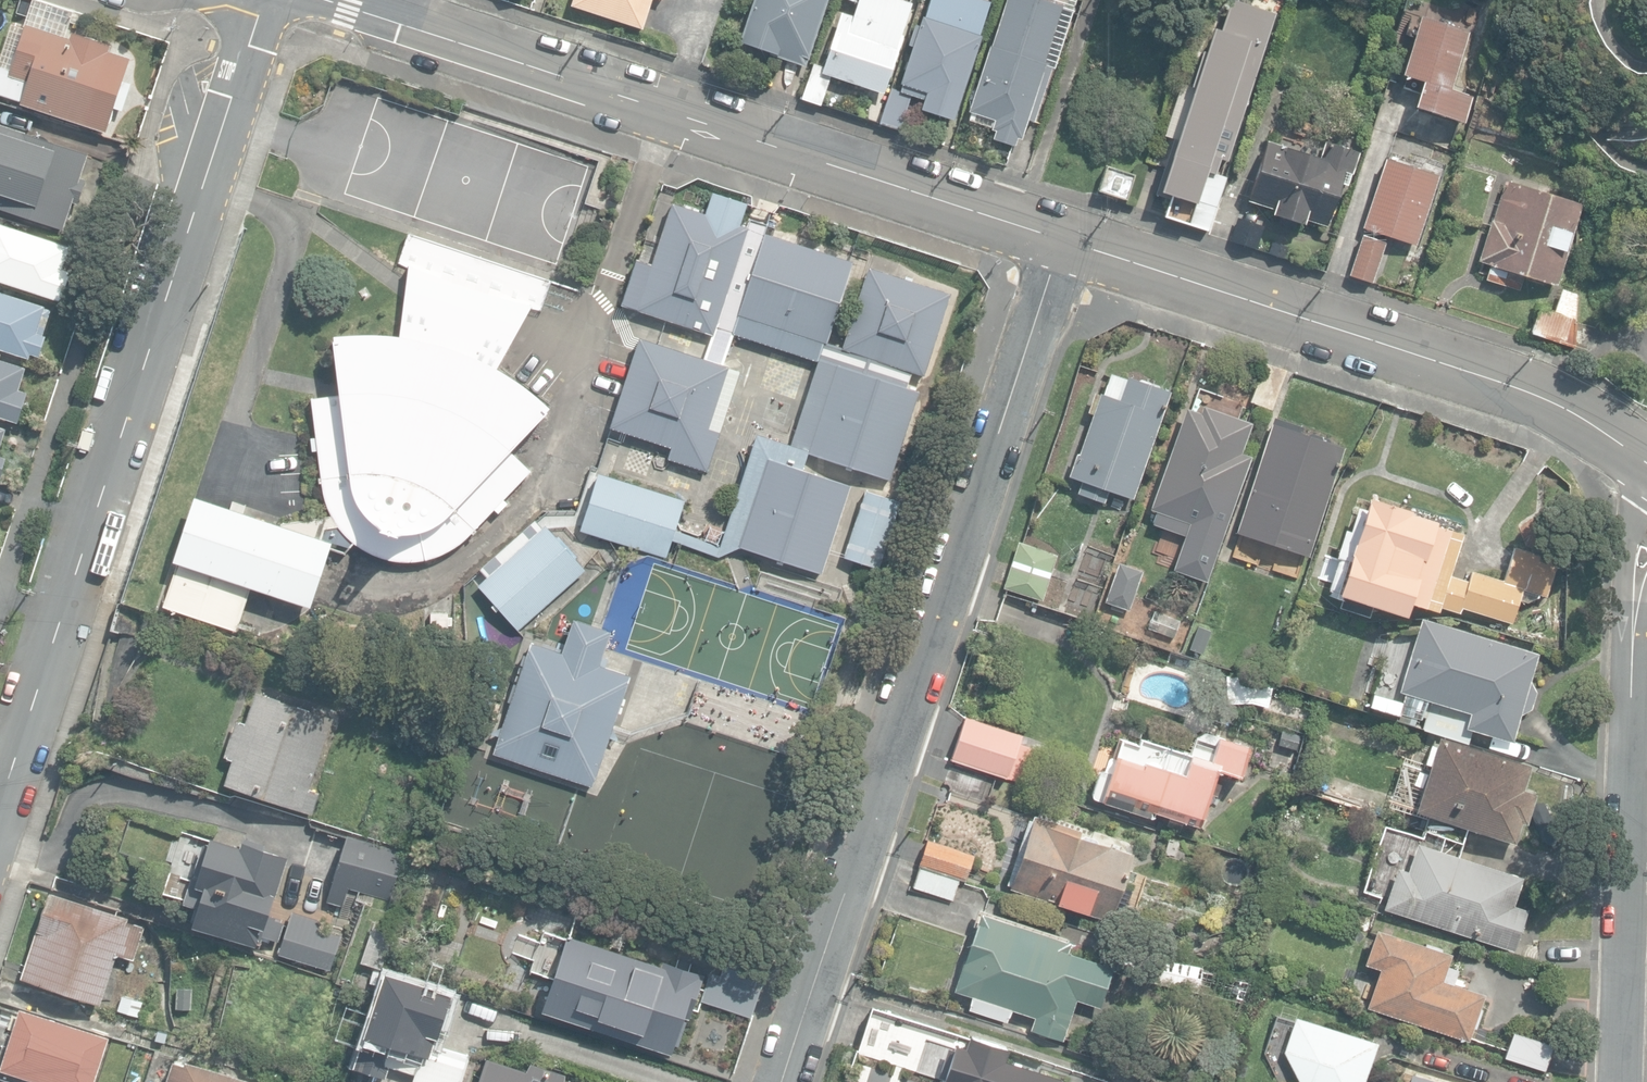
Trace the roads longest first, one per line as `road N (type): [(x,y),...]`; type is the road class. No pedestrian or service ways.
road 1 (residential): [(1056,240),(784,1081)]
road 2 (residential): [(0,799),(261,0)]
road 3 (tertiary): [(1056,240),(327,0)]
road 4 (tertiary): [(1646,466),(1486,382),(1056,240)]
road 5 (residential): [(1646,558),(1636,648),(1624,1081)]

